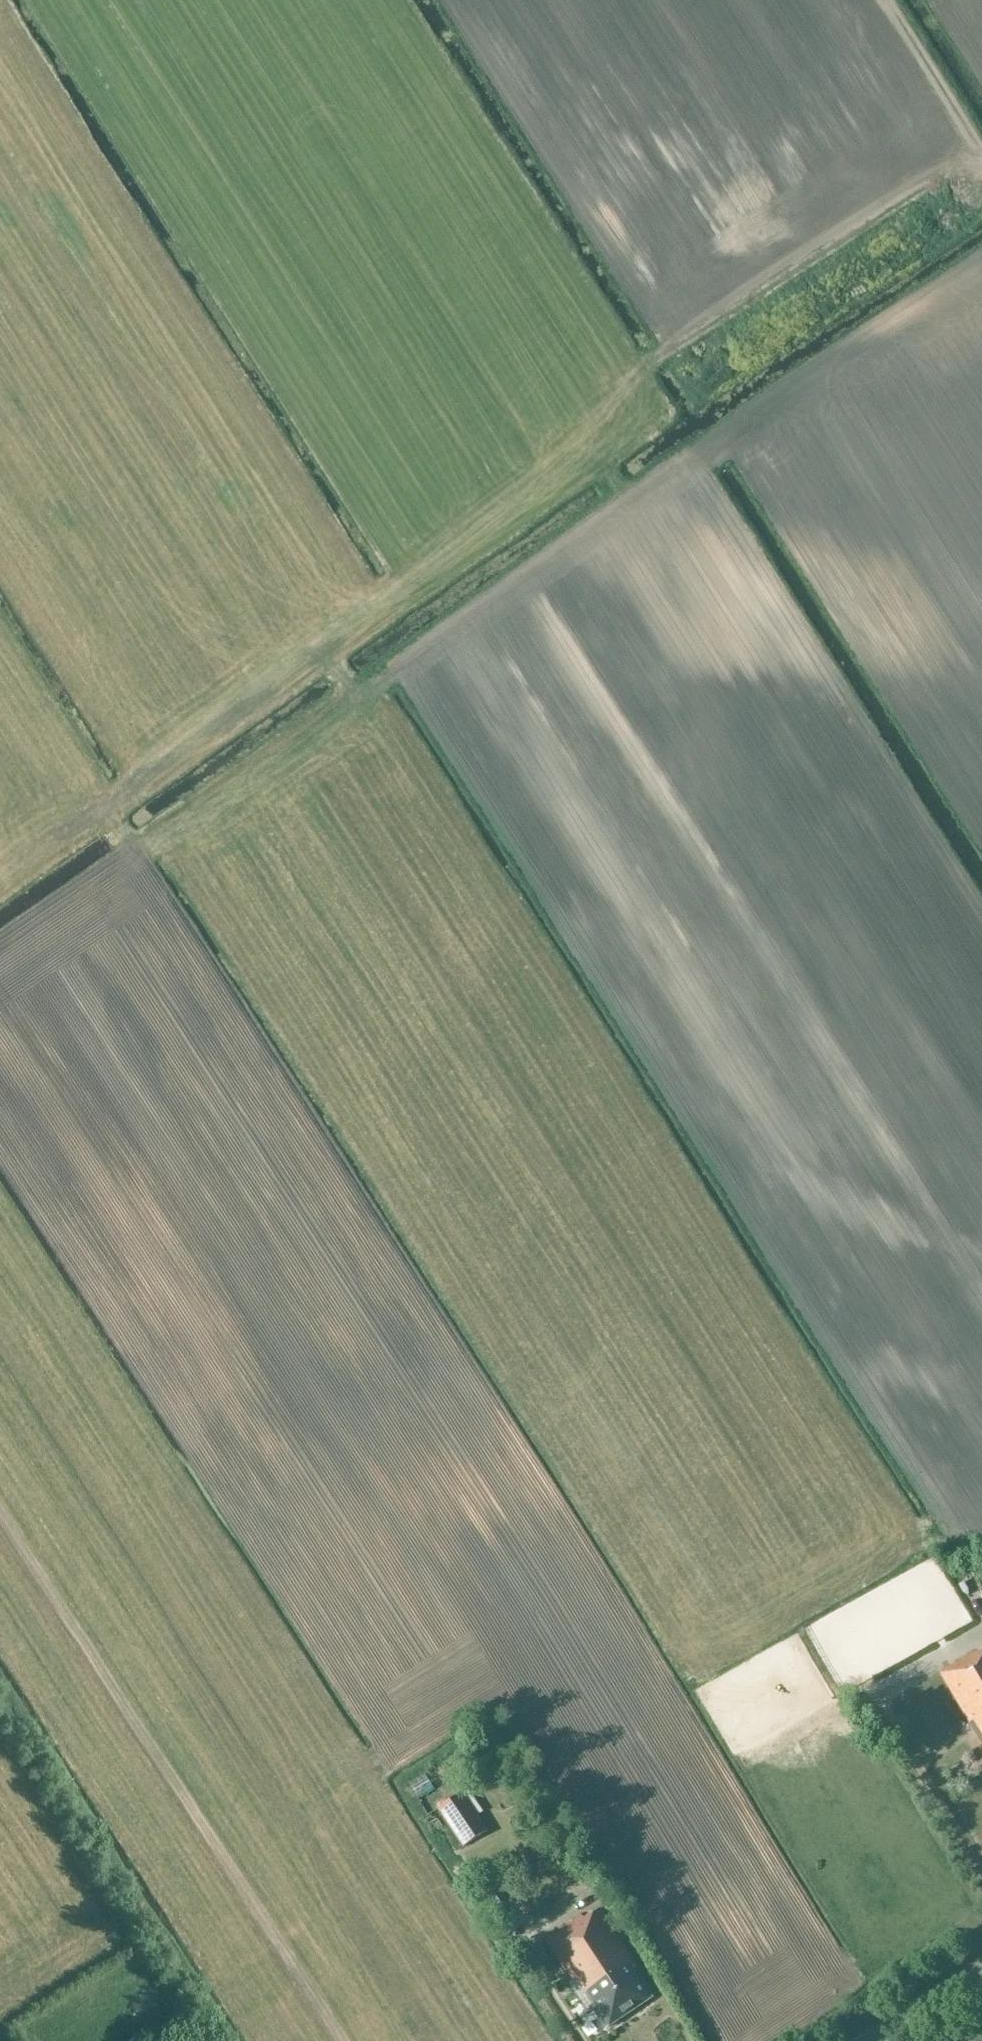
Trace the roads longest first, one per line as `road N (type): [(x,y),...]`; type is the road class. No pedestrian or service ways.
road 1 (tertiary): [(875,2040),(981,1972)]

